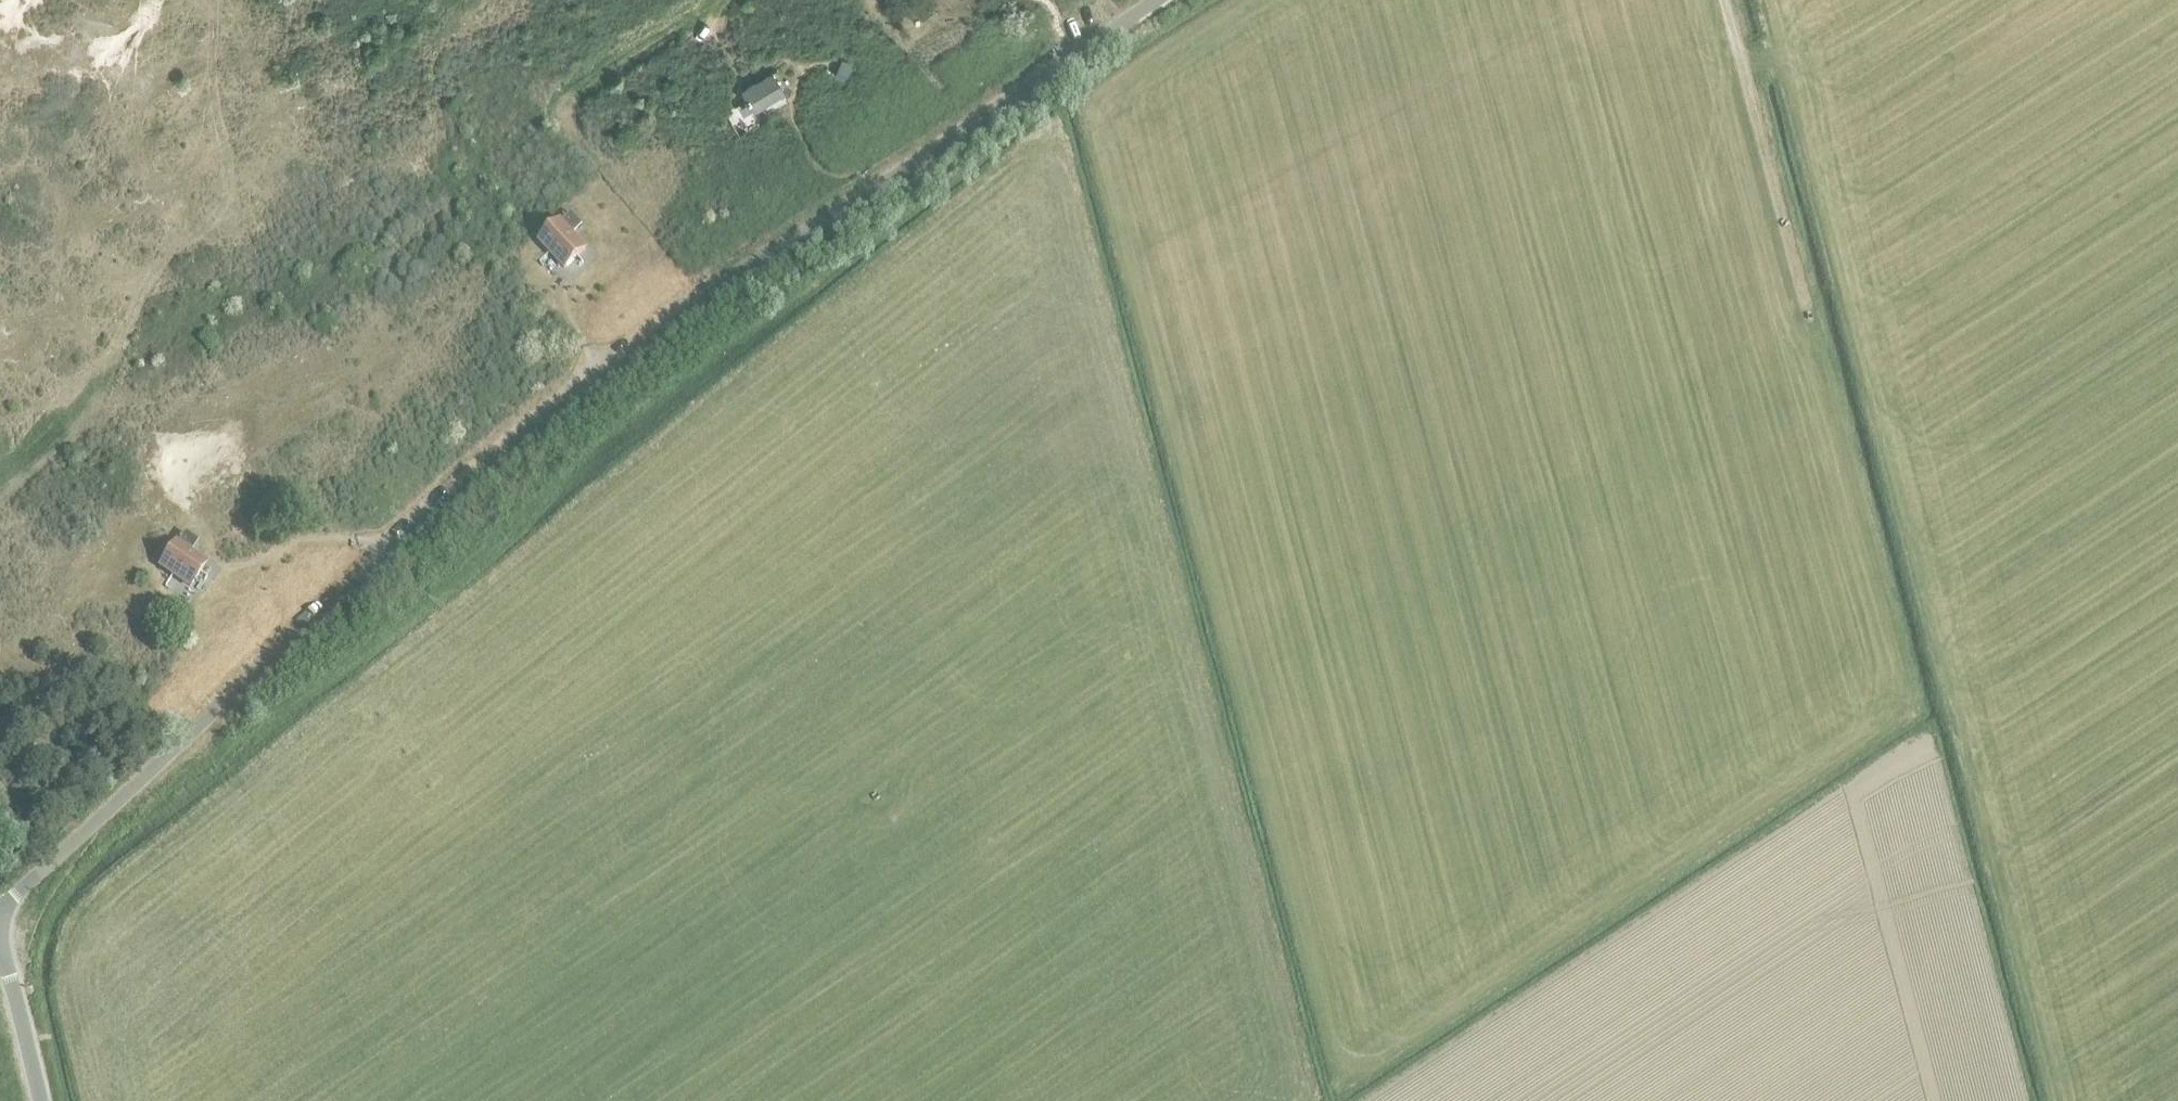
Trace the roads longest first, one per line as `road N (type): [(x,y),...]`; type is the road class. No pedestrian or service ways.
road 1 (unclassified): [(0,907),(331,601),(564,404),(726,281),(1161,0)]
road 2 (track): [(1728,0),(1803,298)]
road 3 (track): [(563,106),(718,0)]
road 4 (unclassified): [(37,1100),(0,958)]

